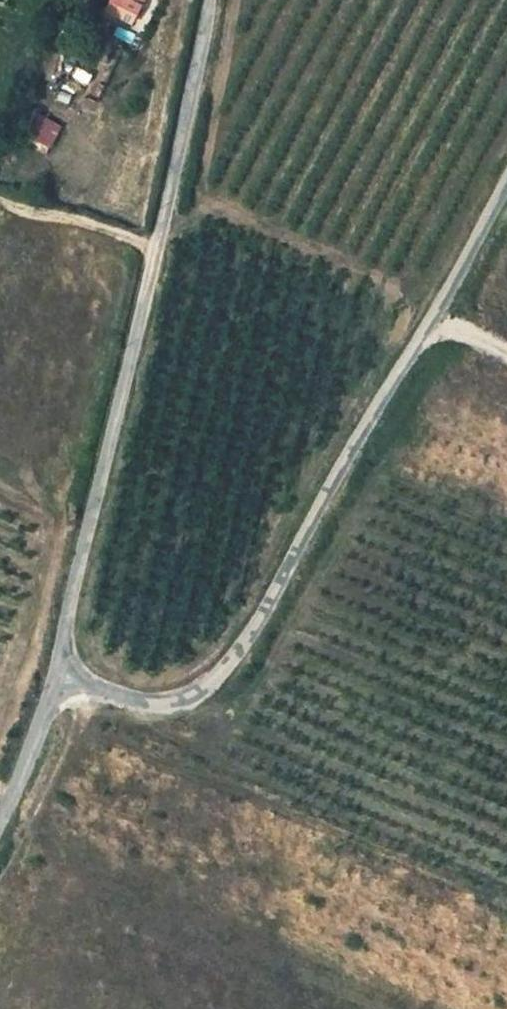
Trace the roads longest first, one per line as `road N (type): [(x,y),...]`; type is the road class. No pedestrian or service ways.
road 1 (residential): [(506,185),(250,637),(206,692),(172,711),(63,677)]
road 2 (residential): [(63,677),(64,634),(206,47),(207,0)]
road 3 (track): [(157,252),(0,194)]
road 4 (unclassified): [(63,677),(0,824)]

